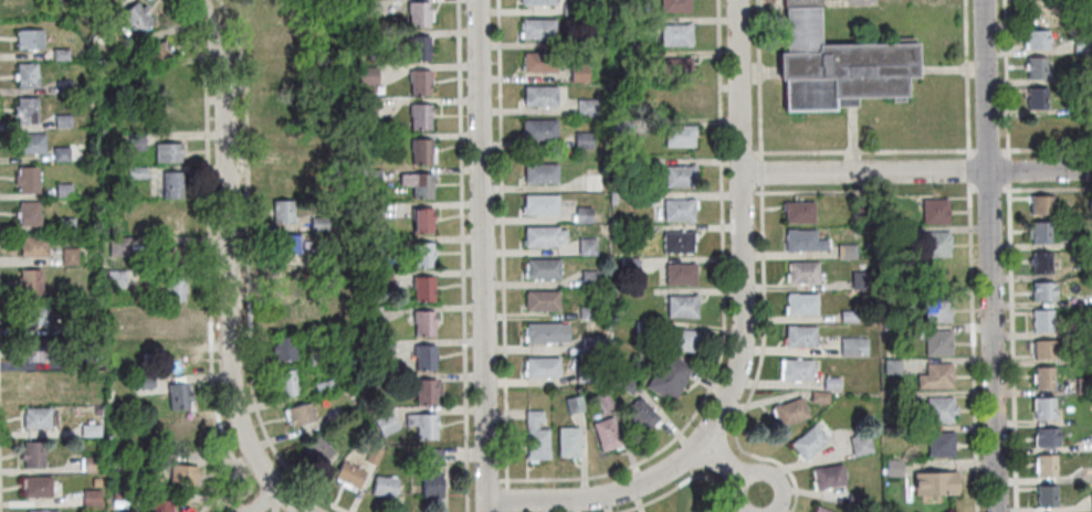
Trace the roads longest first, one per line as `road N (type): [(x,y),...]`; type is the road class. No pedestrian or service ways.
road 1 (residential): [(1000,511),(986,0)]
road 2 (residential): [(485,511),(479,0)]
road 3 (residential): [(739,173),(743,339),(704,436),(657,476),(612,494),(485,501)]
road 4 (residential): [(277,489),(248,448),(232,403),(222,76),(196,0)]
road 5 (residential): [(990,171),(739,173)]
road 6 (residential): [(739,173),(736,0)]

